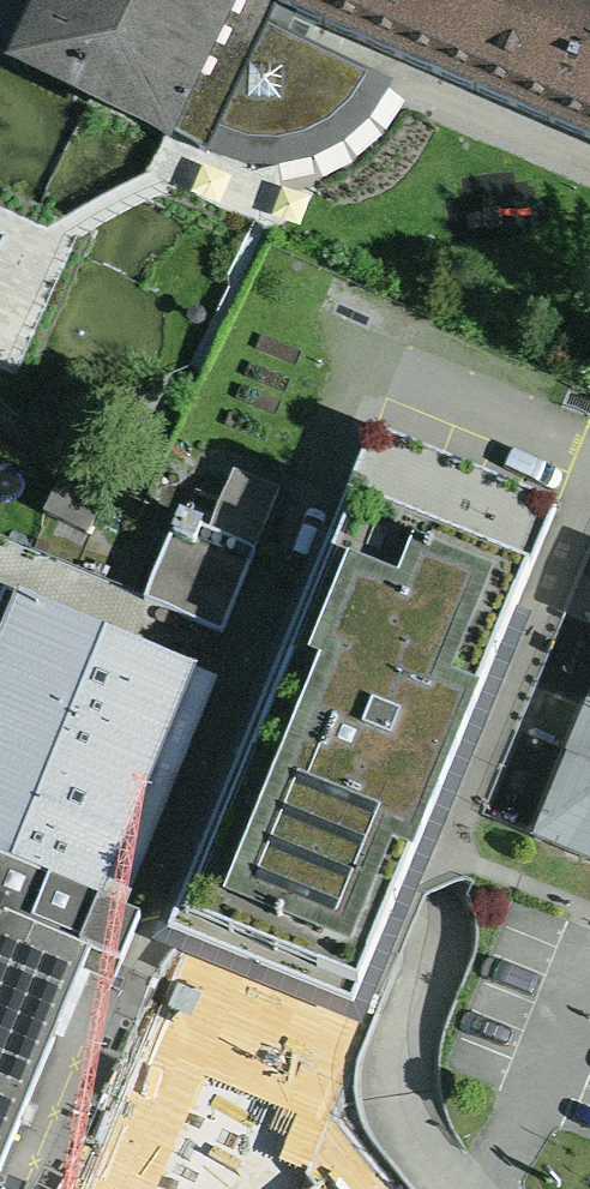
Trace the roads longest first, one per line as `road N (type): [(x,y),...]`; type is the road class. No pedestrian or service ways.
road 1 (residential): [(130,1003),(93,1092),(34,1188)]

